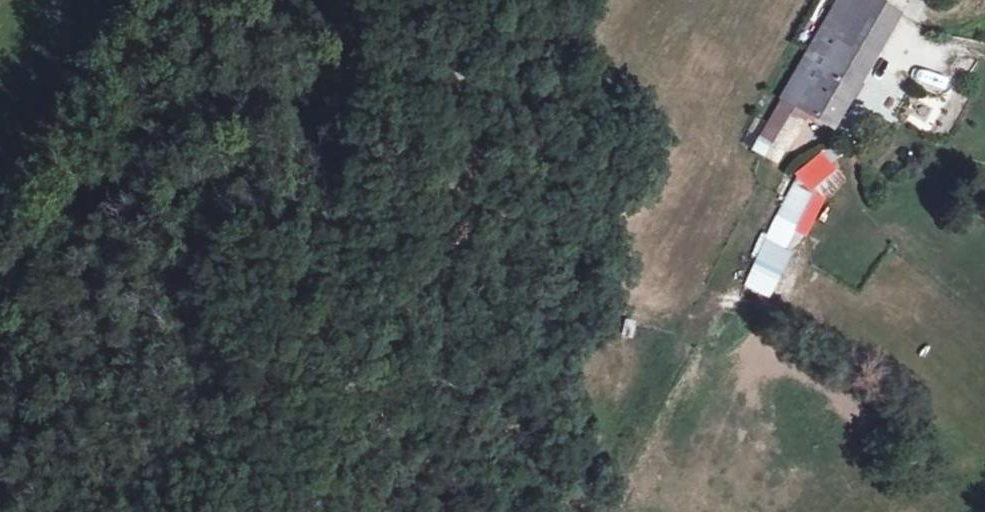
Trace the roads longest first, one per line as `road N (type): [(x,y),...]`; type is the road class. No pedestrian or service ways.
road 1 (track): [(488,0),(392,250),(314,511)]
road 2 (unclassified): [(0,149),(97,0)]

